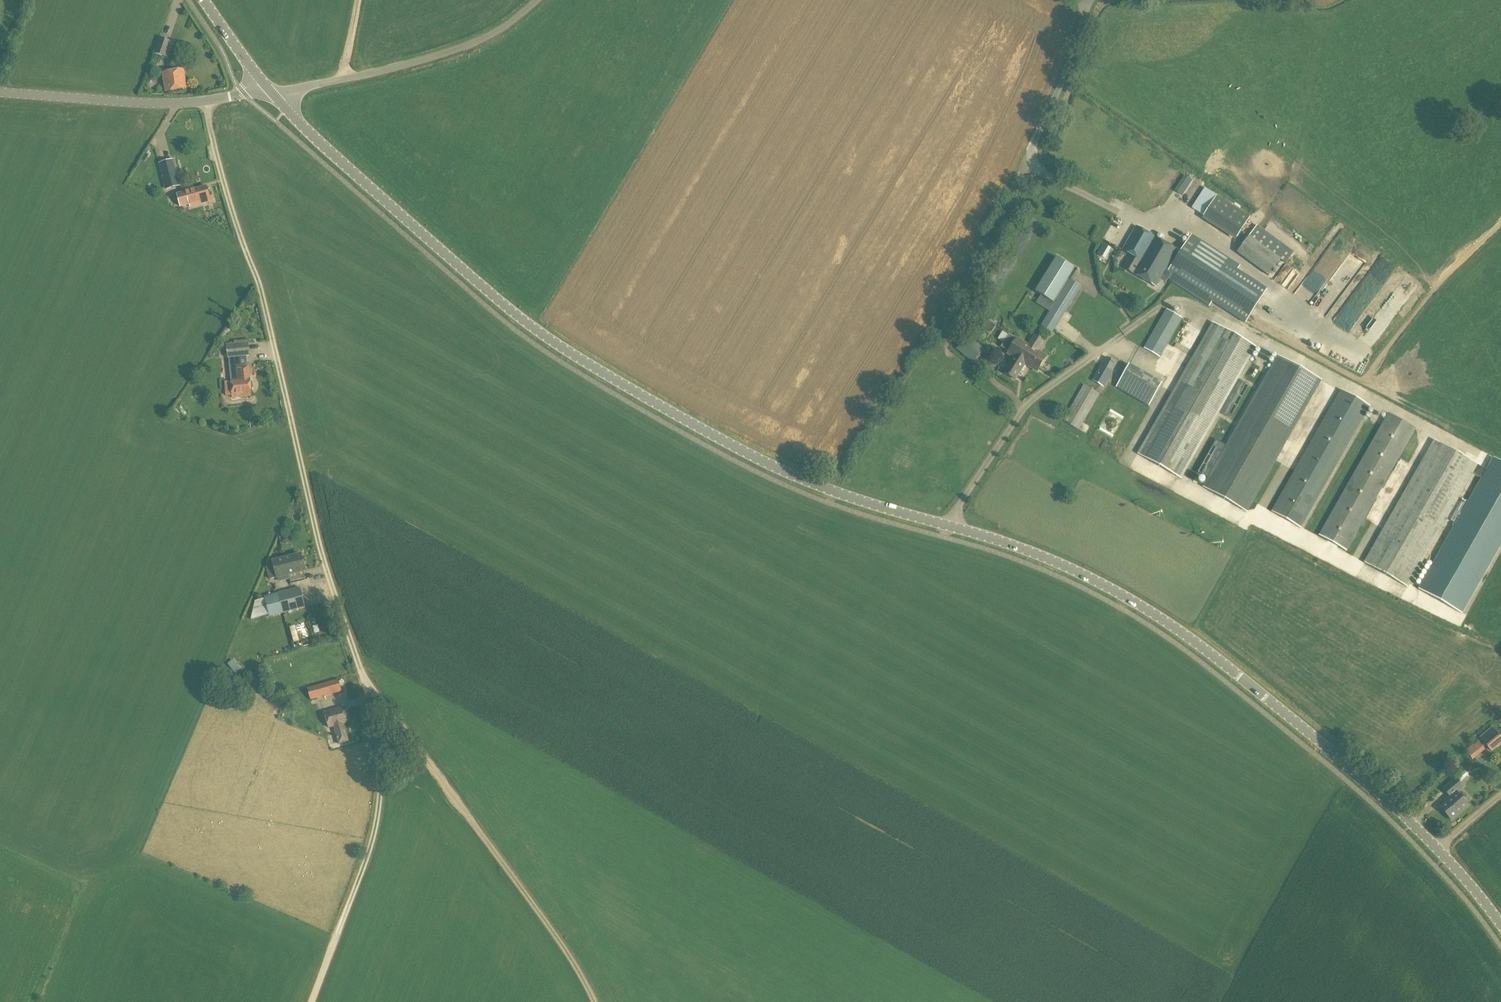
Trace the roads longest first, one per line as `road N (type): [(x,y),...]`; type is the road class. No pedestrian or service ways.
road 1 (tertiary): [(1437,848),(1258,691),(1130,600),(1006,545),(778,470),(565,351),(497,300),(283,103)]
road 2 (track): [(363,680),(321,553),(259,284),(205,99)]
road 3 (track): [(592,1001),(511,875),(363,680)]
road 4 (unclassified): [(283,103),(312,86),(485,36),(537,0)]
road 5 (tertiary): [(0,93),(128,104),(266,86)]
road 6 (track): [(335,936),(378,805),(377,736),(363,680)]
road 7 (unclassified): [(1014,185),(1065,75),(1088,0)]

